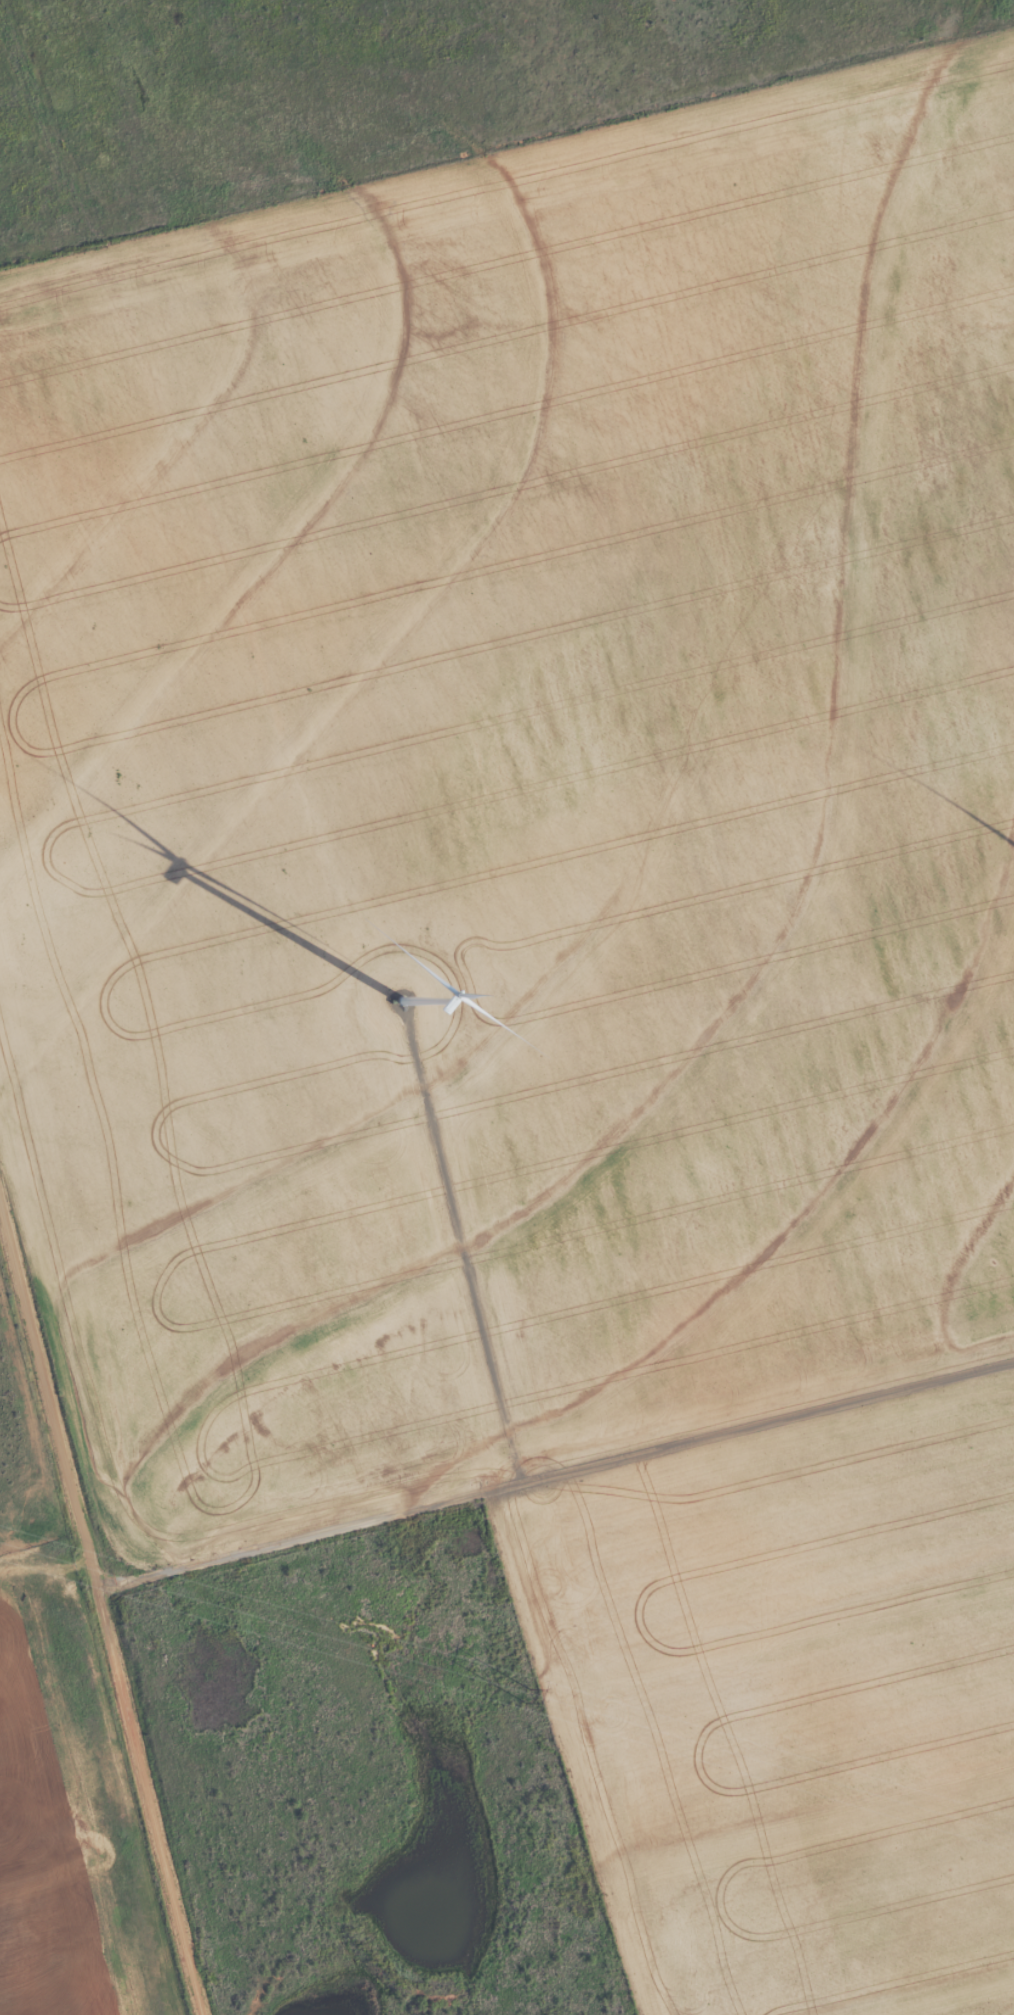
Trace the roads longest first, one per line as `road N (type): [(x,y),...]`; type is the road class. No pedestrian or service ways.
road 1 (residential): [(204,2014),(0,1204)]

